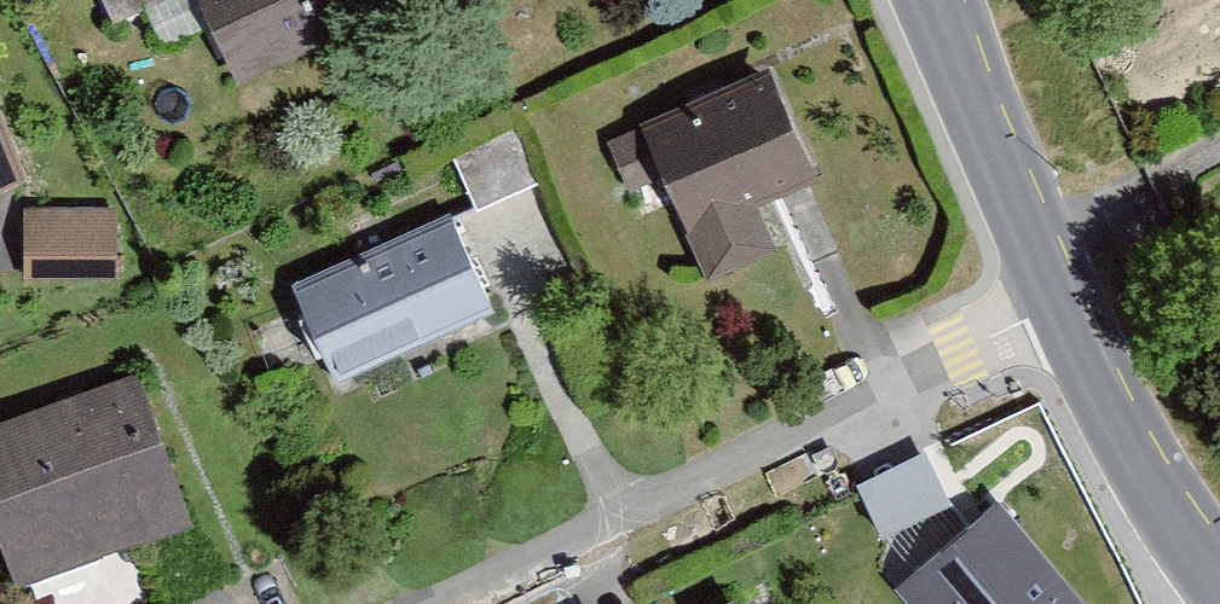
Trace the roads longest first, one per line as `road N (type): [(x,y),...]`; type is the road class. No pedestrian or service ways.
road 1 (residential): [(1063,306),(438,603)]
road 2 (tertiary): [(1063,306),(939,0)]
road 3 (tertiary): [(1219,585),(1130,443),(1063,306)]

